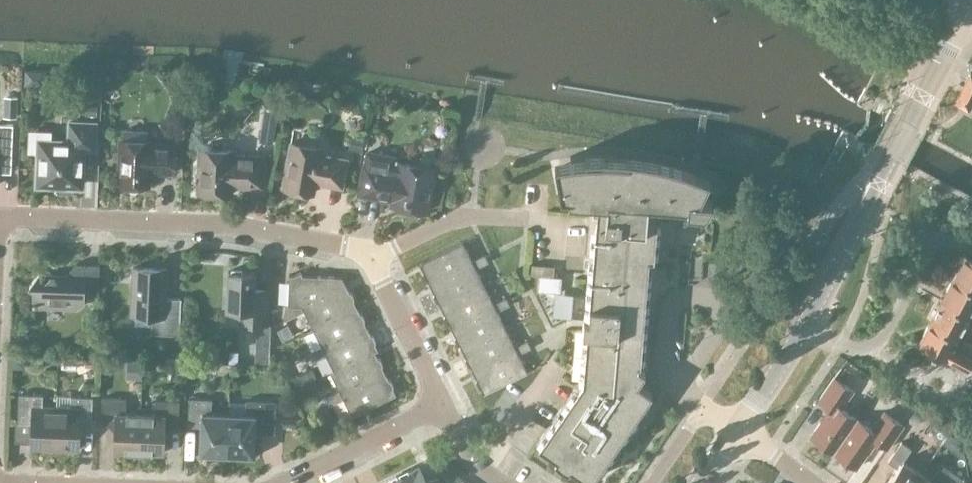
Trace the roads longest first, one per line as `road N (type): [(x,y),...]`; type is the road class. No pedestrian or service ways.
road 1 (residential): [(371,258),(352,247),(230,224),(0,216)]
road 2 (secondary): [(803,326),(971,6)]
road 3 (residential): [(937,236),(876,342),(848,349),(803,326)]
road 4 (residential): [(282,482),(442,403)]
road 5 (residential): [(371,258),(459,215),(529,219)]
road 6 (residential): [(442,403),(371,258)]
road 7 (secondary): [(735,430),(803,326)]

